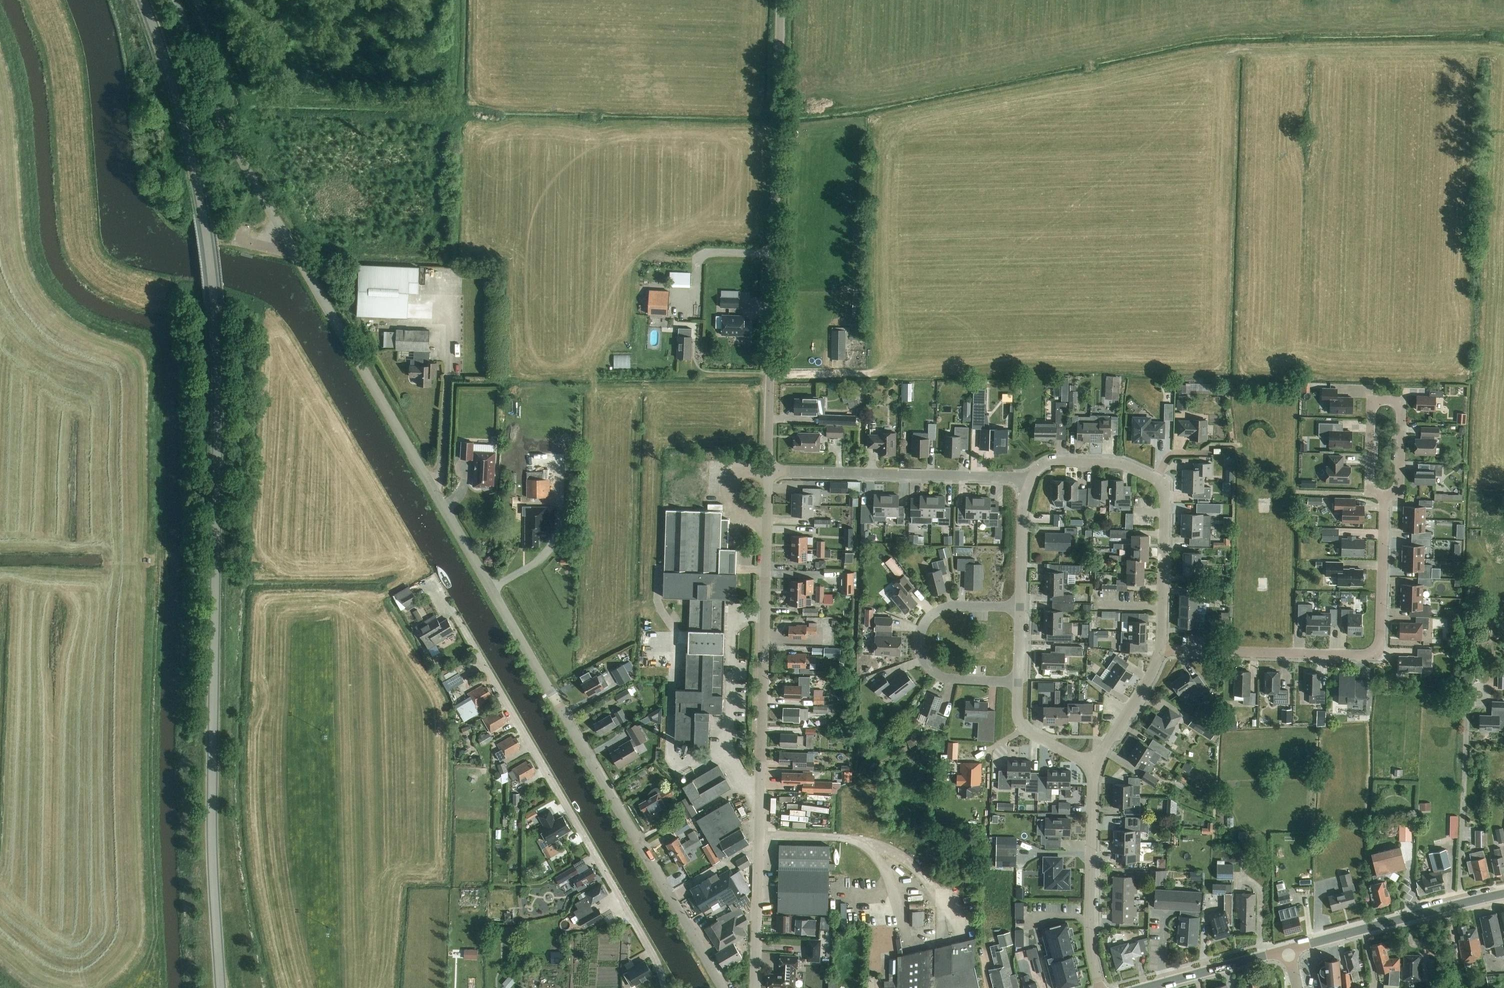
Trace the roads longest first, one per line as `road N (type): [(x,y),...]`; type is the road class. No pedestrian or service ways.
road 1 (tertiary): [(221,987),(211,779),(213,310),(191,156),(143,0)]
road 2 (unclassified): [(724,987),(273,216)]
road 3 (residential): [(756,987),(768,470)]
road 4 (unclassified): [(768,470),(782,0)]
road 5 (residential): [(664,987),(635,923),(434,583)]
road 6 (residential): [(1235,653),(1381,655),(1386,502)]
road 7 (residential): [(1032,480),(768,470)]
road 8 (residential): [(1162,607),(1165,495),(1157,480),(1115,464),(1058,462),(1032,480)]
road 9 (residential): [(1019,682),(940,676),(920,642),(928,617),(950,606),(1020,607)]
road 10 (residential): [(1386,502),(1401,490),(1402,405),(1384,397),(1371,407),(1371,490)]
road 11 (residential): [(1100,987),(1088,929),(1096,769)]
road 12 (residential): [(1456,906),(1468,709)]
road 13 (track): [(760,835),(864,847),(886,874),(903,927)]
road 14 (tertiary): [(1288,950),(1456,906)]
road 15 (tertiary): [(1146,987),(1288,950)]
road 16 (residential): [(1096,769),(1160,651)]
road 17 (residential): [(1096,769),(1020,725),(1019,682)]
road 18 (residential): [(1020,607),(1022,513),(1032,480)]
road 19 (track): [(855,842),(897,857),(955,916)]

